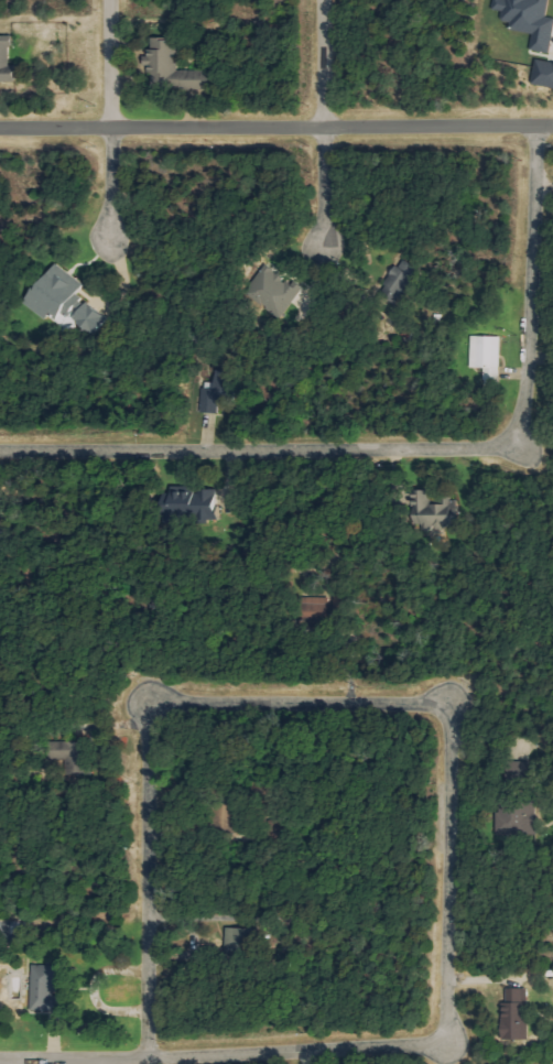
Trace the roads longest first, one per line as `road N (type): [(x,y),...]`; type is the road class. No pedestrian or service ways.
road 1 (residential): [(0,450),(498,445),(520,422),(528,369),(535,124)]
road 2 (residential): [(0,127),(552,124)]
road 3 (residential): [(0,1058),(421,1045),(441,1035)]
road 4 (residential): [(145,1058),(152,710)]
road 5 (residential): [(441,1035),(452,724),(443,704)]
road 6 (residential): [(443,704),(152,710)]
road 7 (residential): [(322,0),(323,129)]
road 8 (residential): [(112,128),(109,0)]

